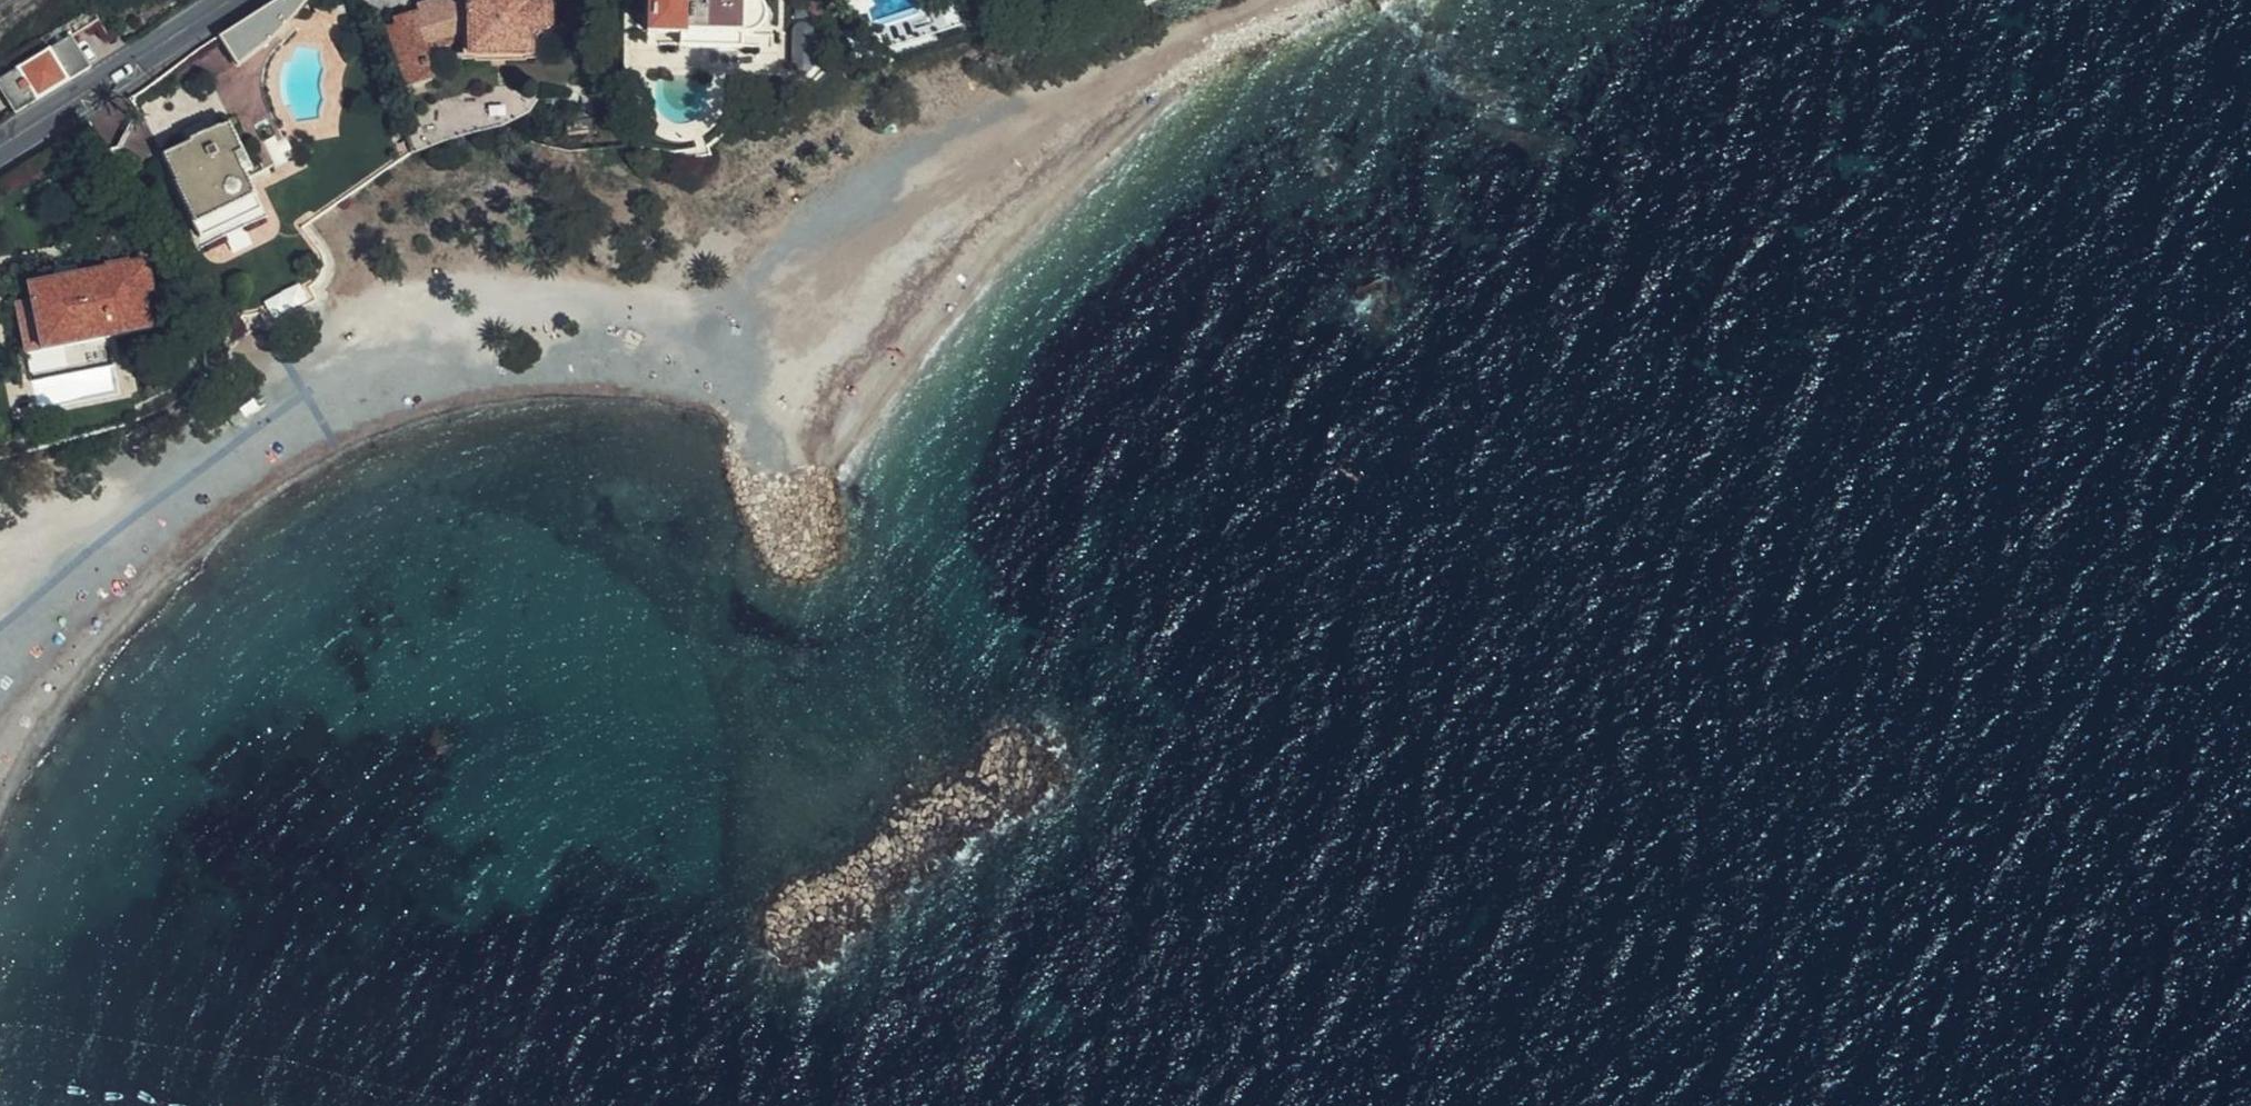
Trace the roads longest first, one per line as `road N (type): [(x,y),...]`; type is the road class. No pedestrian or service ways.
road 1 (secondary): [(0,146),(230,0)]

